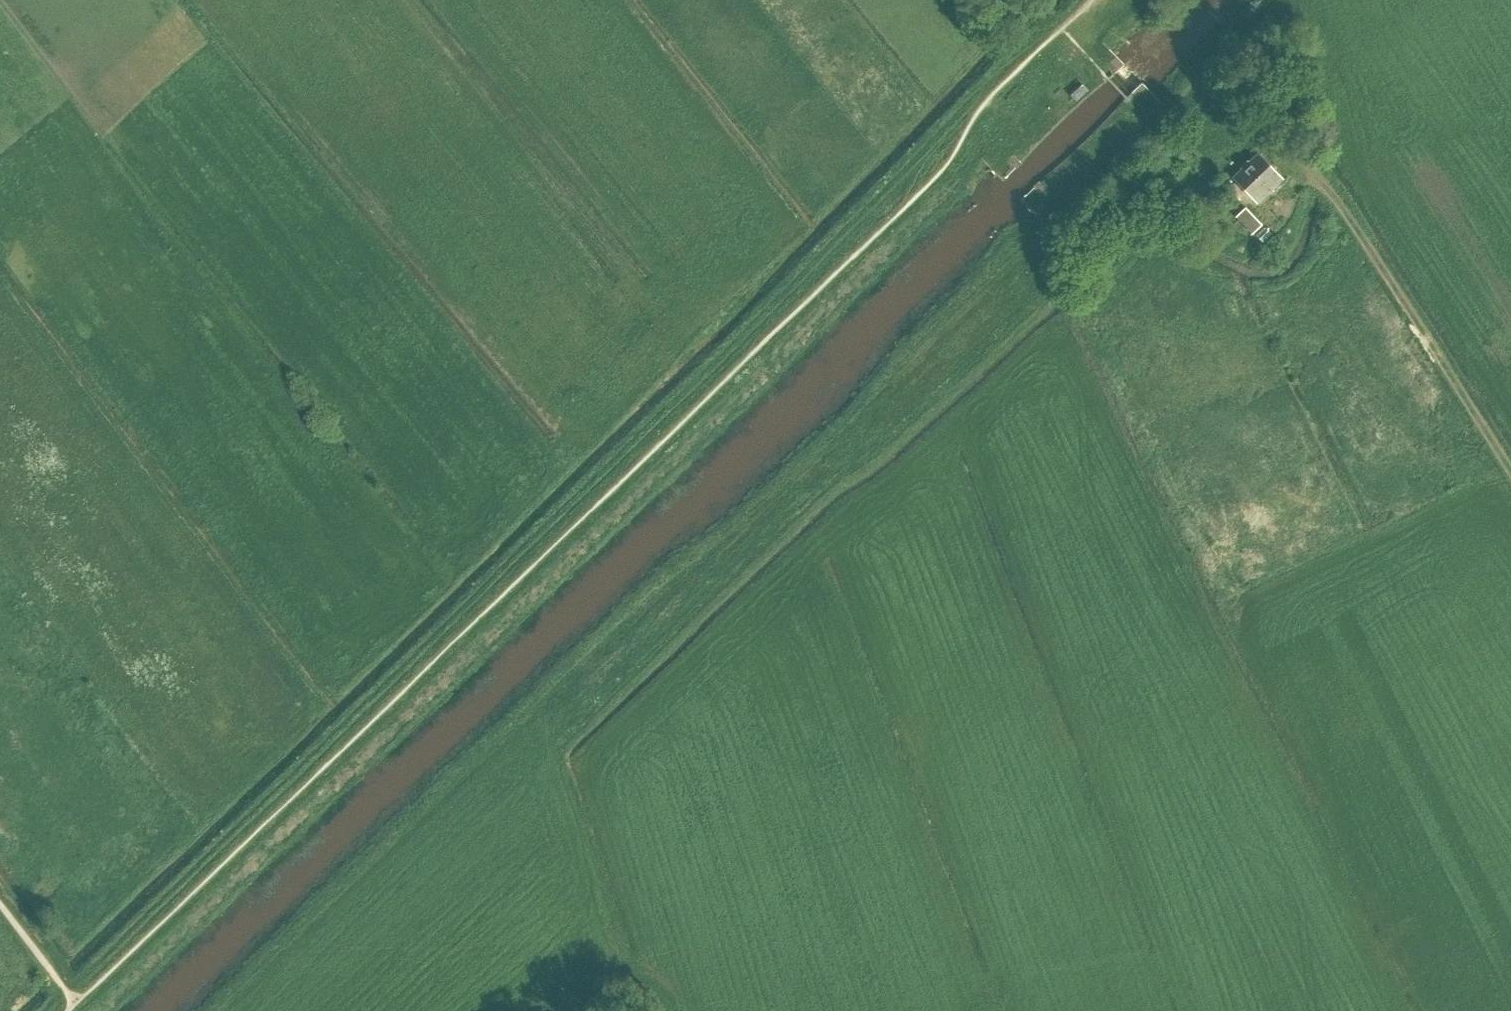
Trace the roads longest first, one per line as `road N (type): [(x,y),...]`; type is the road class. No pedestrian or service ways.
road 1 (track): [(1510,446),(1277,56)]

